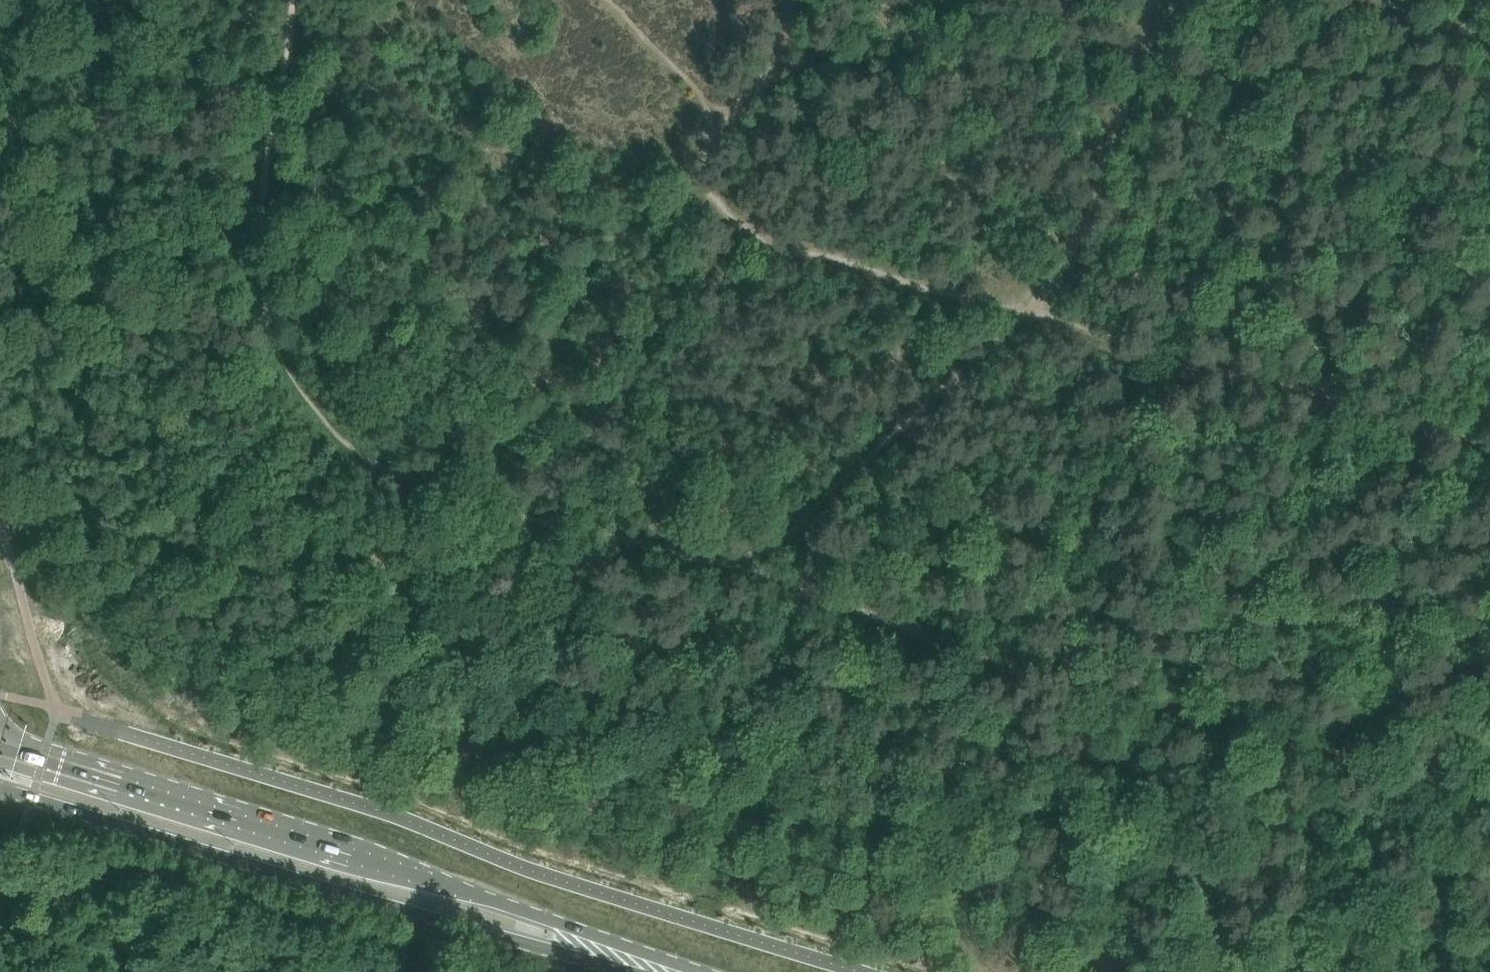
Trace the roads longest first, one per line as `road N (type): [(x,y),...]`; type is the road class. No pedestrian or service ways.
road 1 (primary): [(590,947),(395,866),(0,747)]
road 2 (primary): [(0,784),(426,910),(590,947)]

